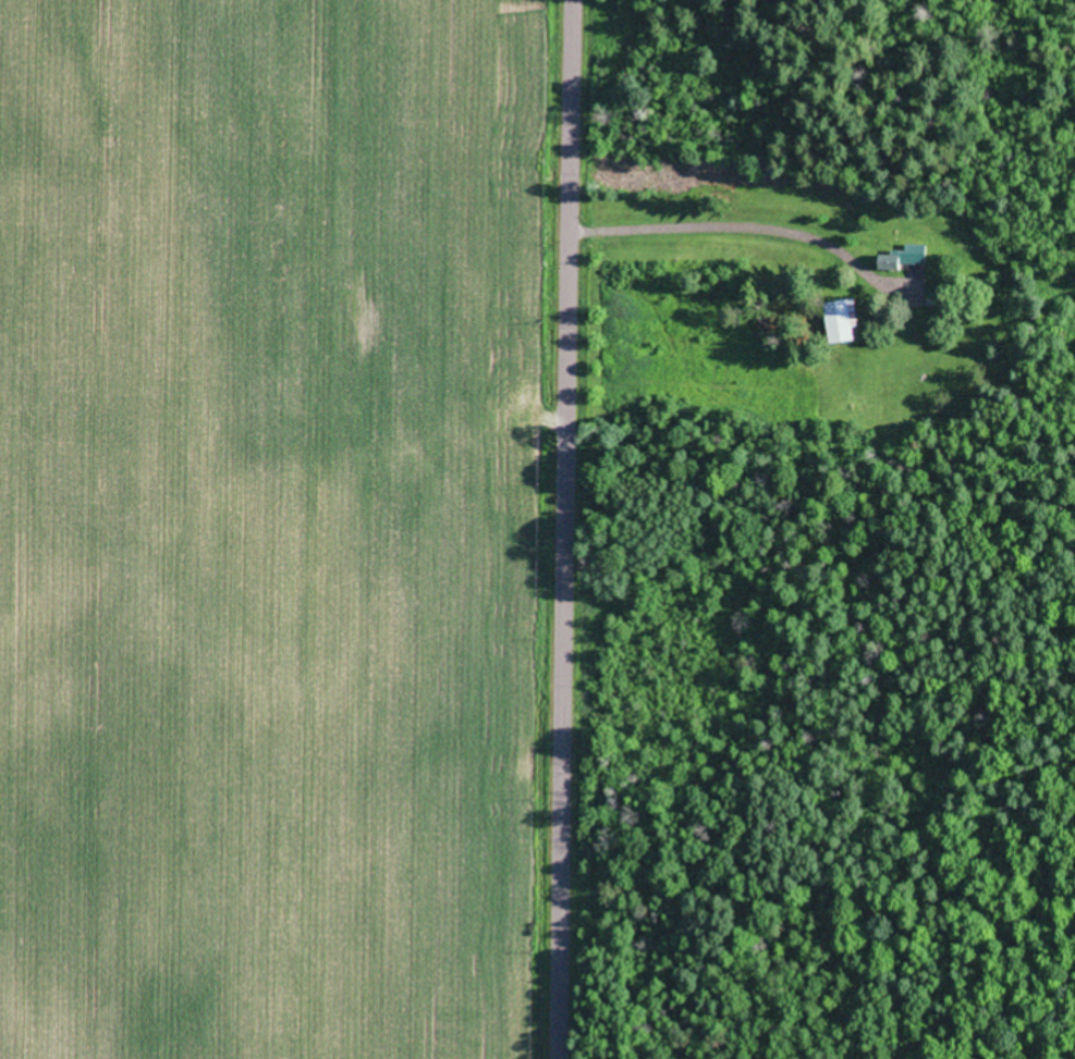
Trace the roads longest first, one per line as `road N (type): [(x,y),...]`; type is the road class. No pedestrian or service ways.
road 1 (residential): [(574,1058),(583,0)]

